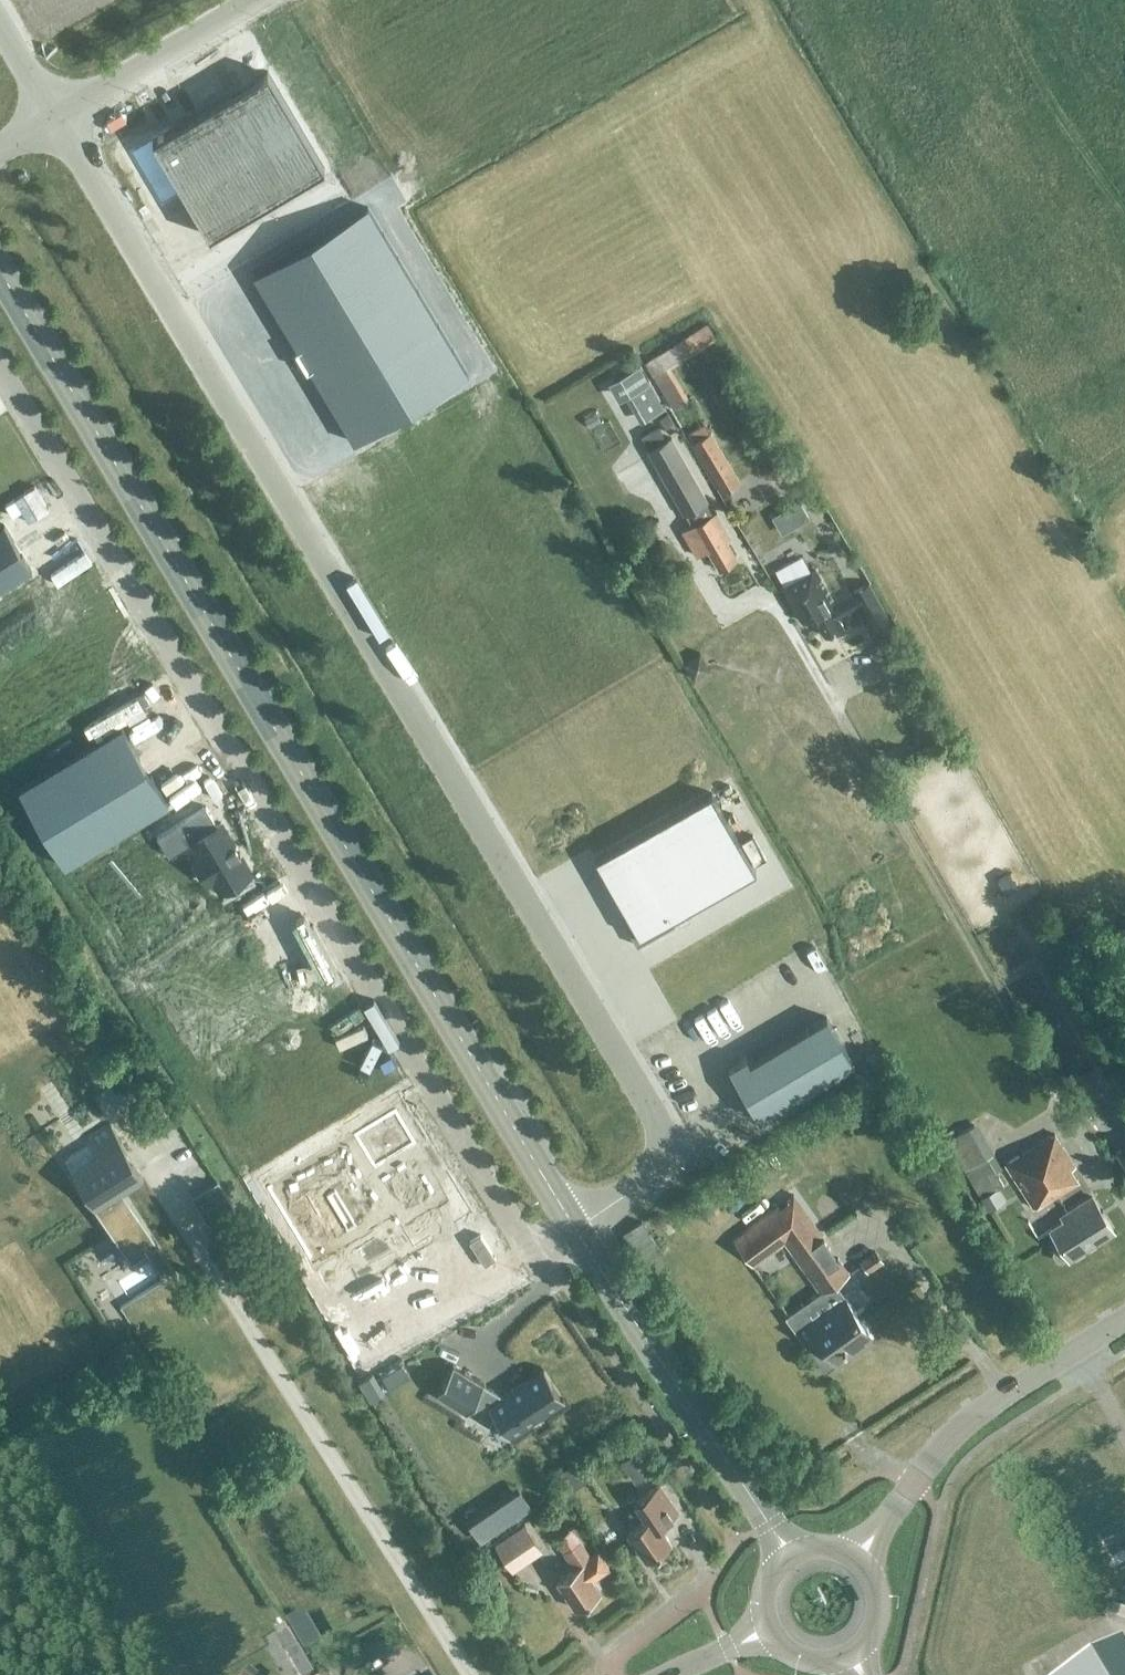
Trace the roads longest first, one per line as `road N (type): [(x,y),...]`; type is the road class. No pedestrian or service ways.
road 1 (unclassified): [(577,1232),(650,1173),(661,1138),(652,1111),(55,118)]
road 2 (primary): [(577,1232),(0,272)]
road 3 (unclassified): [(547,1254),(532,1255),(522,1239),(0,370)]
road 4 (primary): [(789,1557),(577,1232)]
road 5 (tertiary): [(857,1560),(964,1425),(1124,1318)]
road 6 (track): [(0,1395),(90,1557),(174,1674)]
road 7 (unclassified): [(253,0),(55,118)]
road 8 (unclassified): [(612,1674),(612,1663),(715,1579)]

